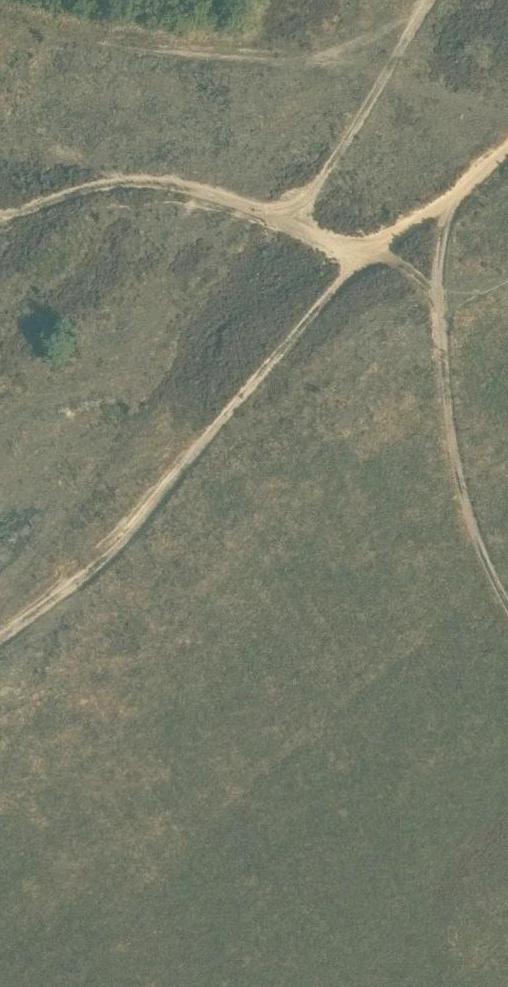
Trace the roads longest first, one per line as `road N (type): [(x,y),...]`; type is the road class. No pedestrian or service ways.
road 1 (track): [(507,152),(449,209),(395,237),(363,267),(82,575),(0,634)]
road 2 (track): [(0,707),(213,640),(321,577),(408,551),(479,550)]
road 3 (track): [(437,285),(412,266),(336,243),(257,205),(165,180),(0,213)]
road 4 (track): [(0,27),(174,57),(301,55),(419,20)]
road 5 (track): [(449,209),(437,285),(458,481),(507,612)]
road 6 (track): [(432,0),(289,221)]

